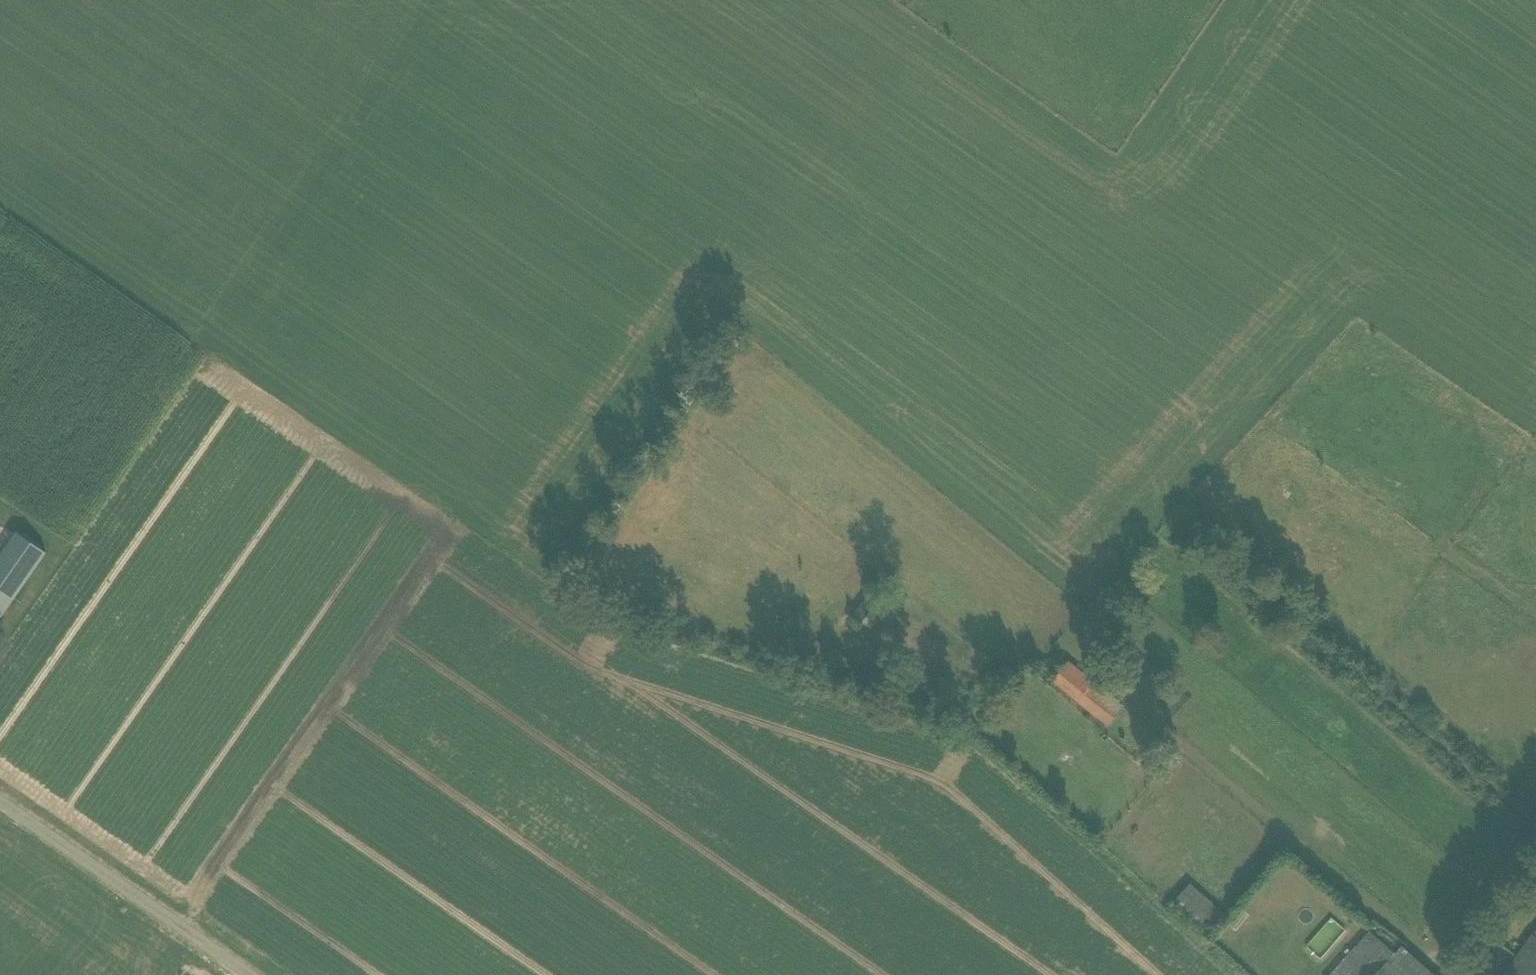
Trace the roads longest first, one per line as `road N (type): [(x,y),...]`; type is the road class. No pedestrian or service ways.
road 1 (unclassified): [(250,974),(0,802)]

